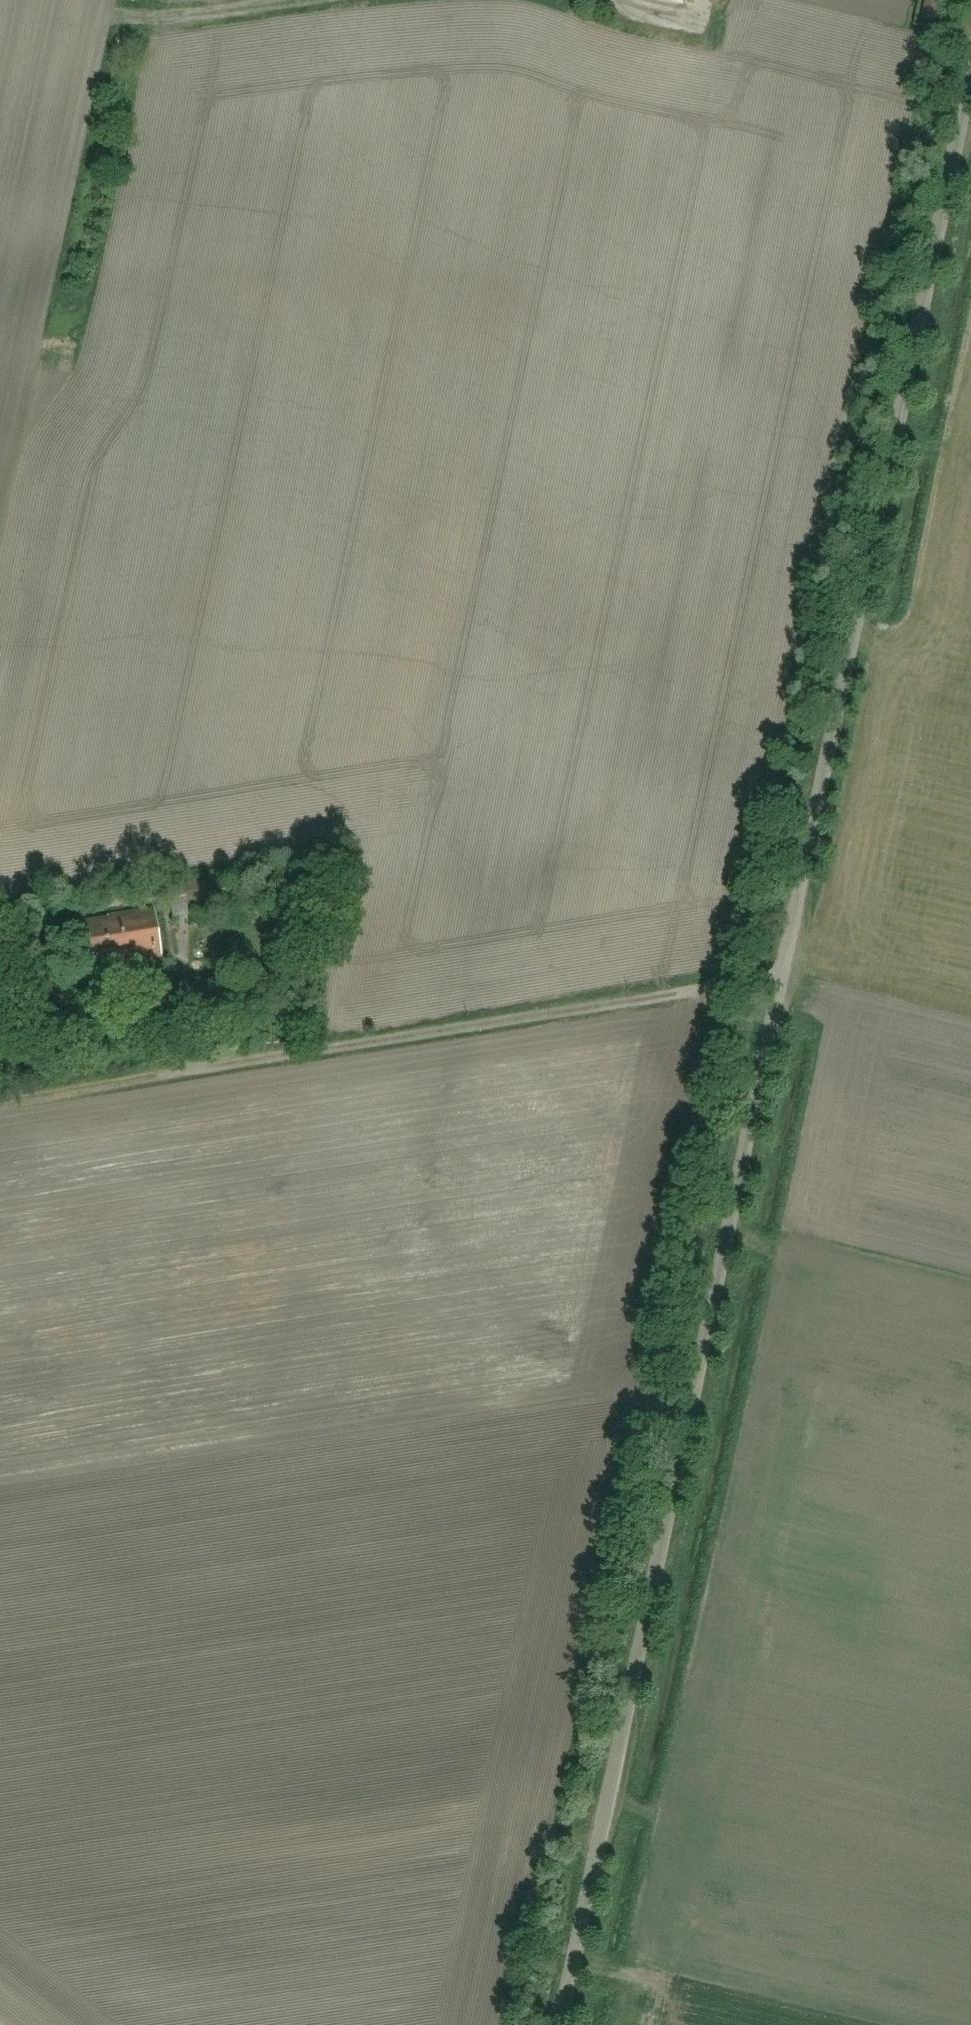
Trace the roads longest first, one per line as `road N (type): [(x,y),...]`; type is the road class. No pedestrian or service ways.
road 1 (unclassified): [(970,104),(568,2024)]

